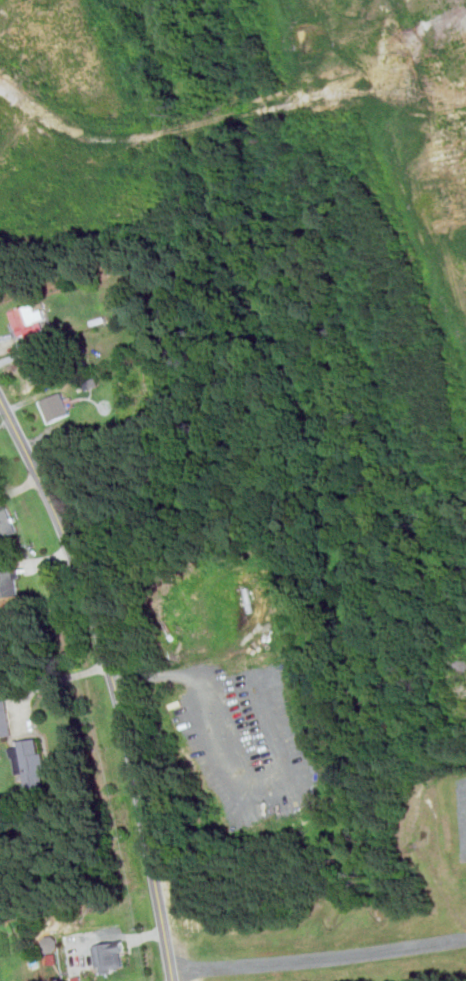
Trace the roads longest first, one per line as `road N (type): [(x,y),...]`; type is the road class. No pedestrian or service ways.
road 1 (tertiary): [(173,980),(126,725),(100,631),(72,549),(0,397)]

